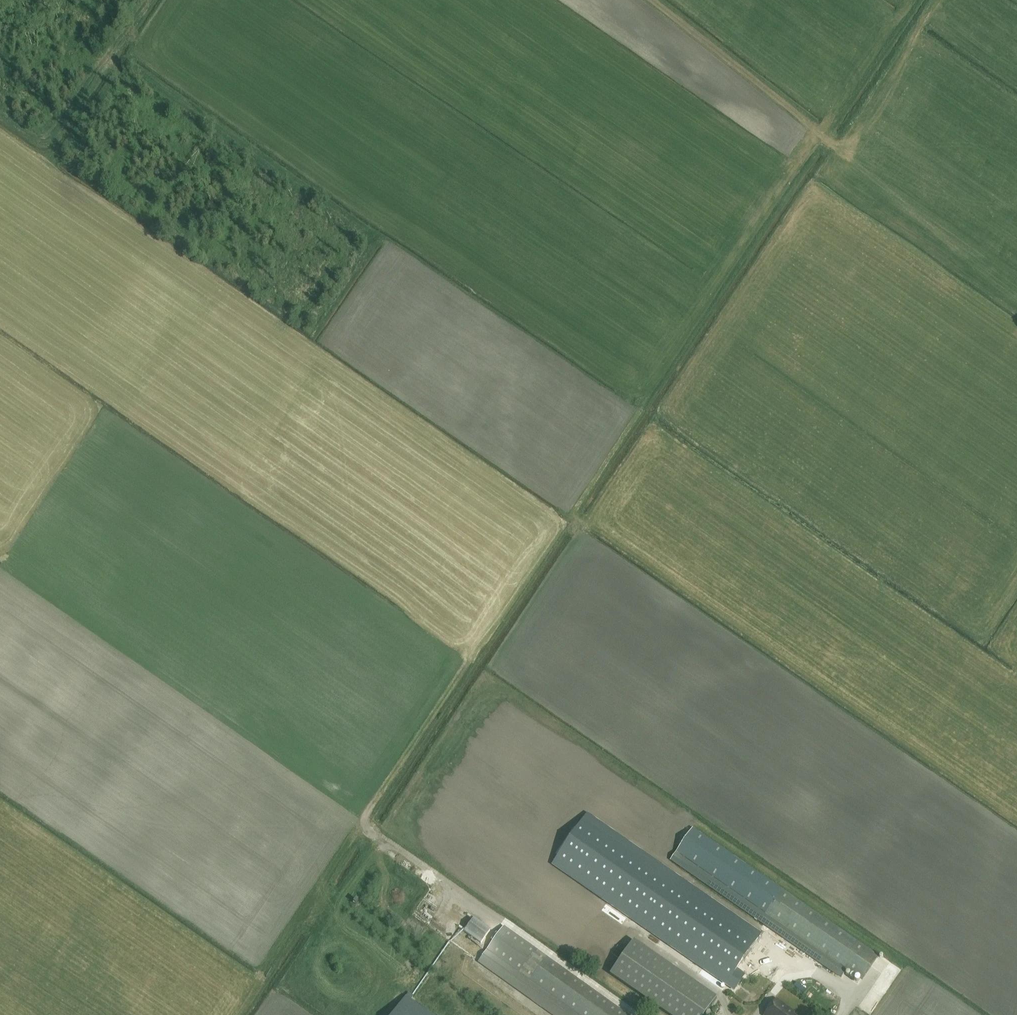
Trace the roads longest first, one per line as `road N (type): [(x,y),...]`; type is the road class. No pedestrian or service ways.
road 1 (track): [(655,0),(826,135)]
road 2 (track): [(152,0),(48,150)]

